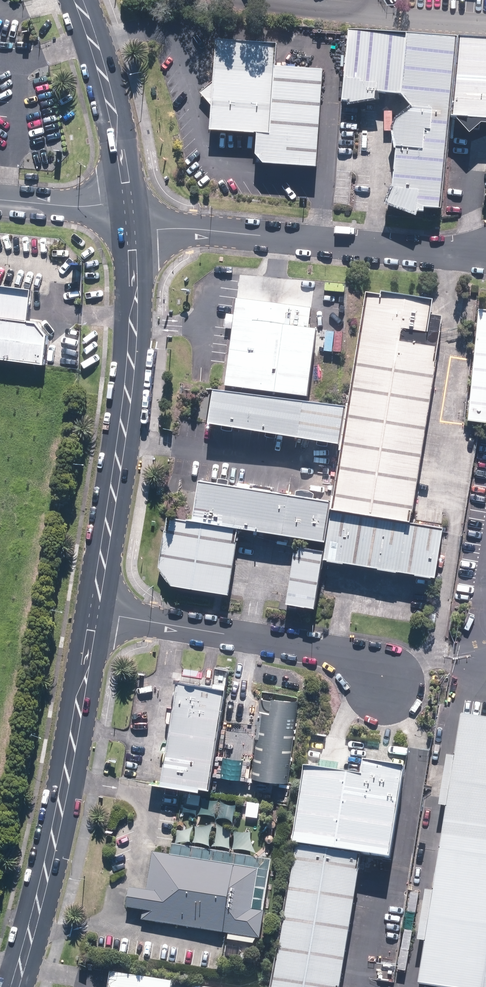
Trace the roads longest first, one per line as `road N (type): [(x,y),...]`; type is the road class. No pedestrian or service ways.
road 1 (secondary): [(128,219),(139,284),(98,613)]
road 2 (secondary): [(98,613),(16,986)]
road 3 (unclassified): [(485,255),(155,231),(128,219)]
road 4 (unclassified): [(392,685),(360,659),(98,613)]
road 5 (secondary): [(82,0),(98,45),(128,219)]
road 6 (unclassified): [(0,200),(101,206),(128,219)]

